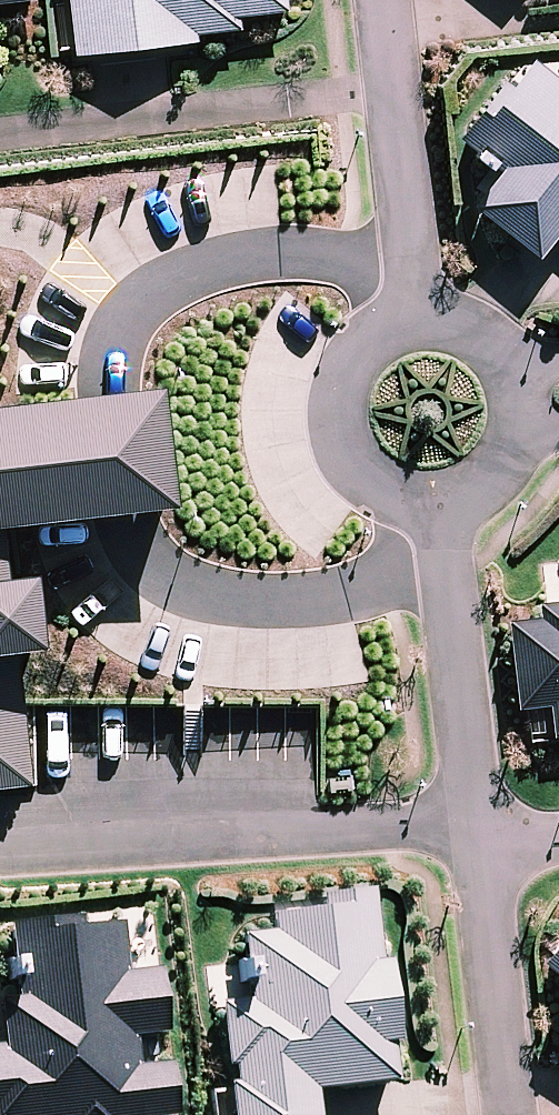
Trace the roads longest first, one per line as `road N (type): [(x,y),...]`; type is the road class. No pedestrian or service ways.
road 1 (residential): [(0,839),(473,819)]
road 2 (residential): [(473,819),(440,494)]
road 3 (residential): [(418,322),(384,0)]
road 4 (residential): [(508,1114),(474,847)]
road 5 (residential): [(440,494),(413,492),(365,464),(345,413),(359,360),(378,340),(418,322)]

